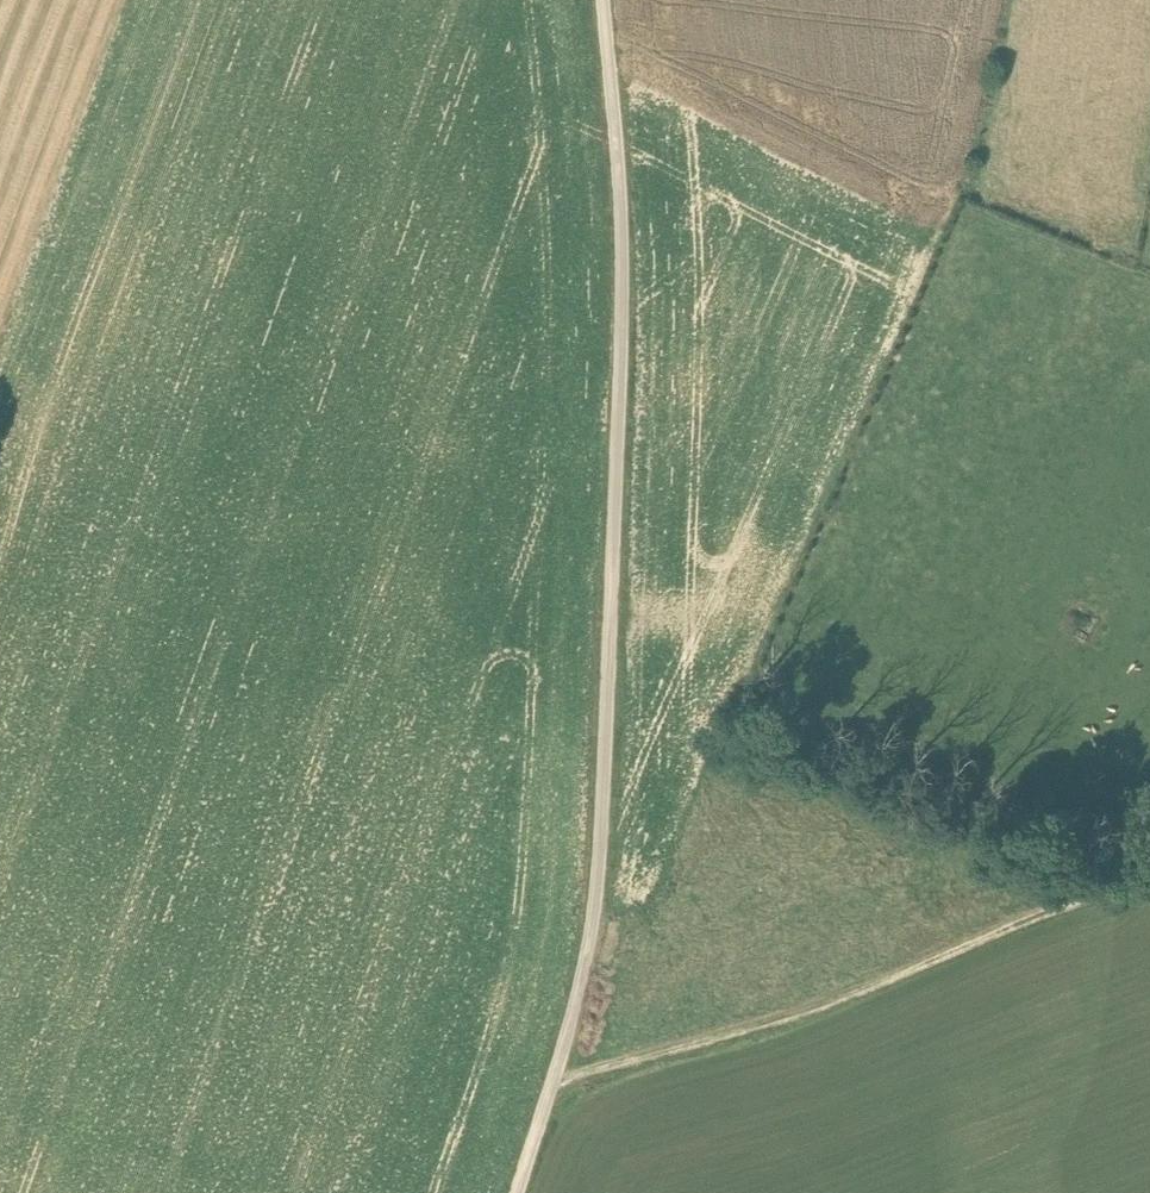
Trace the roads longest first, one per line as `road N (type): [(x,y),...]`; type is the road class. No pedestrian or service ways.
road 1 (unclassified): [(517,1192),(580,987),(598,871),(622,313),(602,0)]
road 2 (track): [(1149,857),(1120,886),(829,1008),(551,1085)]

